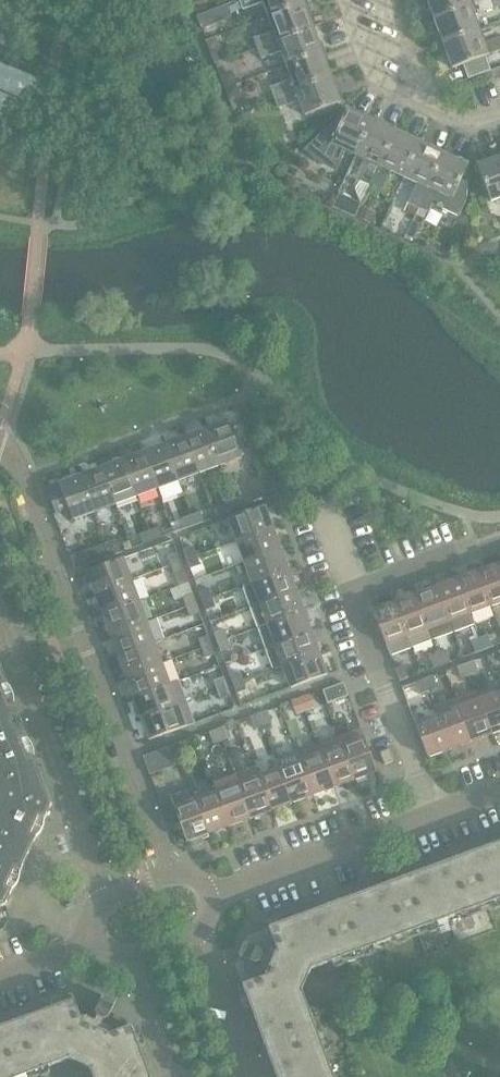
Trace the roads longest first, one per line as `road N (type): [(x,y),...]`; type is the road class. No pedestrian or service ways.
road 1 (residential): [(171,873),(16,459),(0,447)]
road 2 (residential): [(0,611),(97,874),(99,904)]
road 3 (residential): [(434,816),(209,897)]
road 4 (residential): [(434,816),(351,596)]
road 5 (residential): [(346,0),(374,82),(474,124),(499,114)]
road 6 (residential): [(499,542),(351,596)]
road 7 (residential): [(253,1076),(198,934)]
road 8 (residential): [(126,961),(168,1076)]

